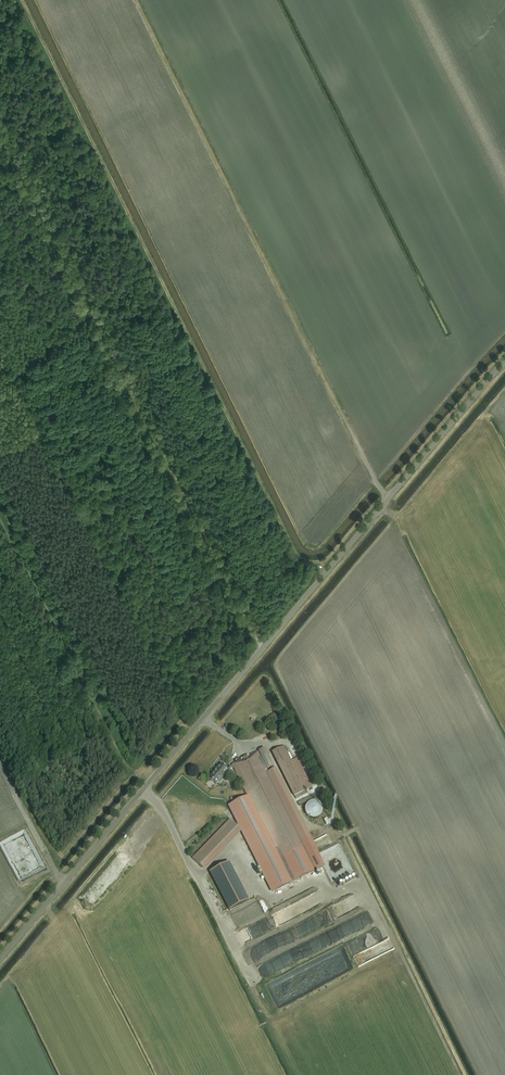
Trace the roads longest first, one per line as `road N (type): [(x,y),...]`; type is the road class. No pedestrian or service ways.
road 1 (unclassified): [(0,960),(504,362)]

